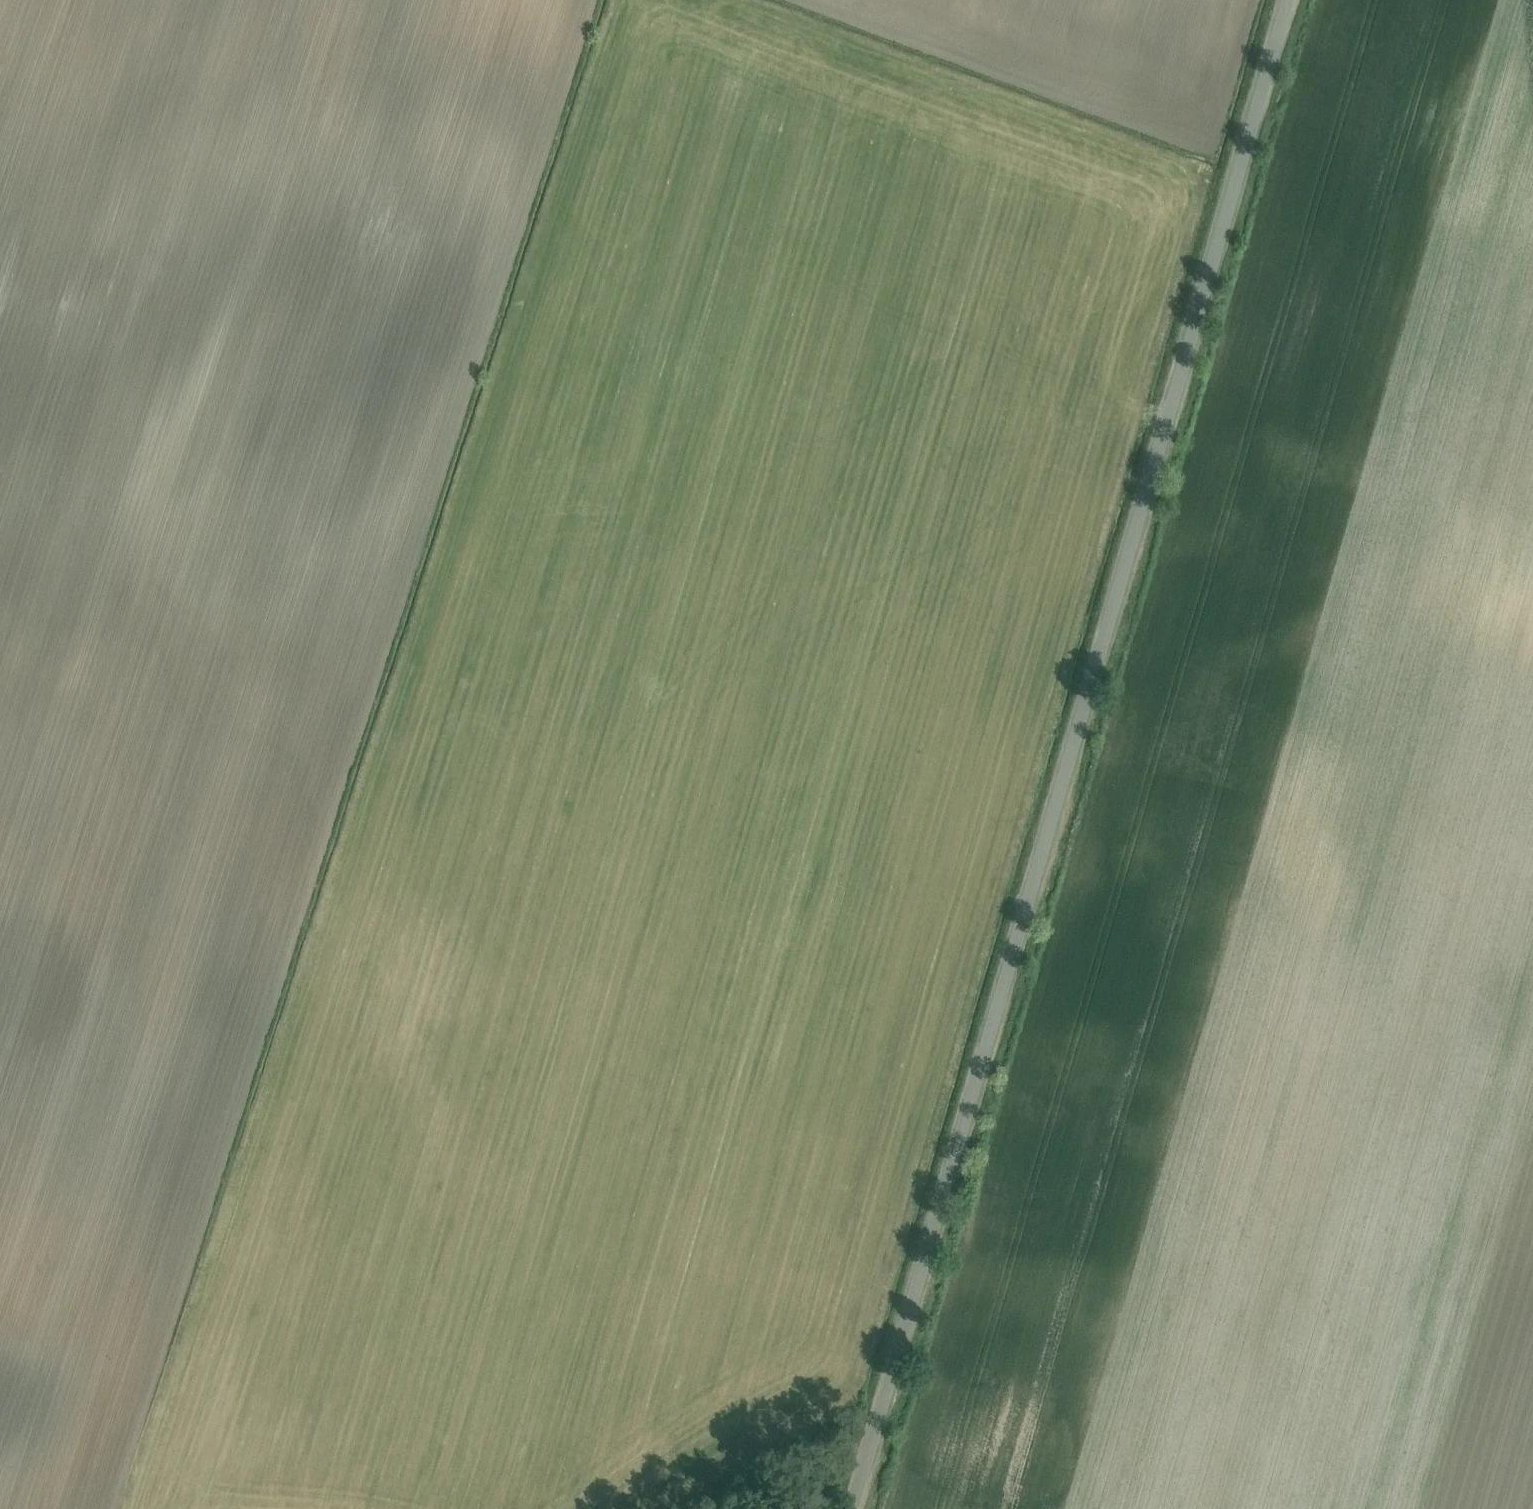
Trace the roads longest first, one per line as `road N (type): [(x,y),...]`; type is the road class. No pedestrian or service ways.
road 1 (unclassified): [(849,1508),(1284,0)]

